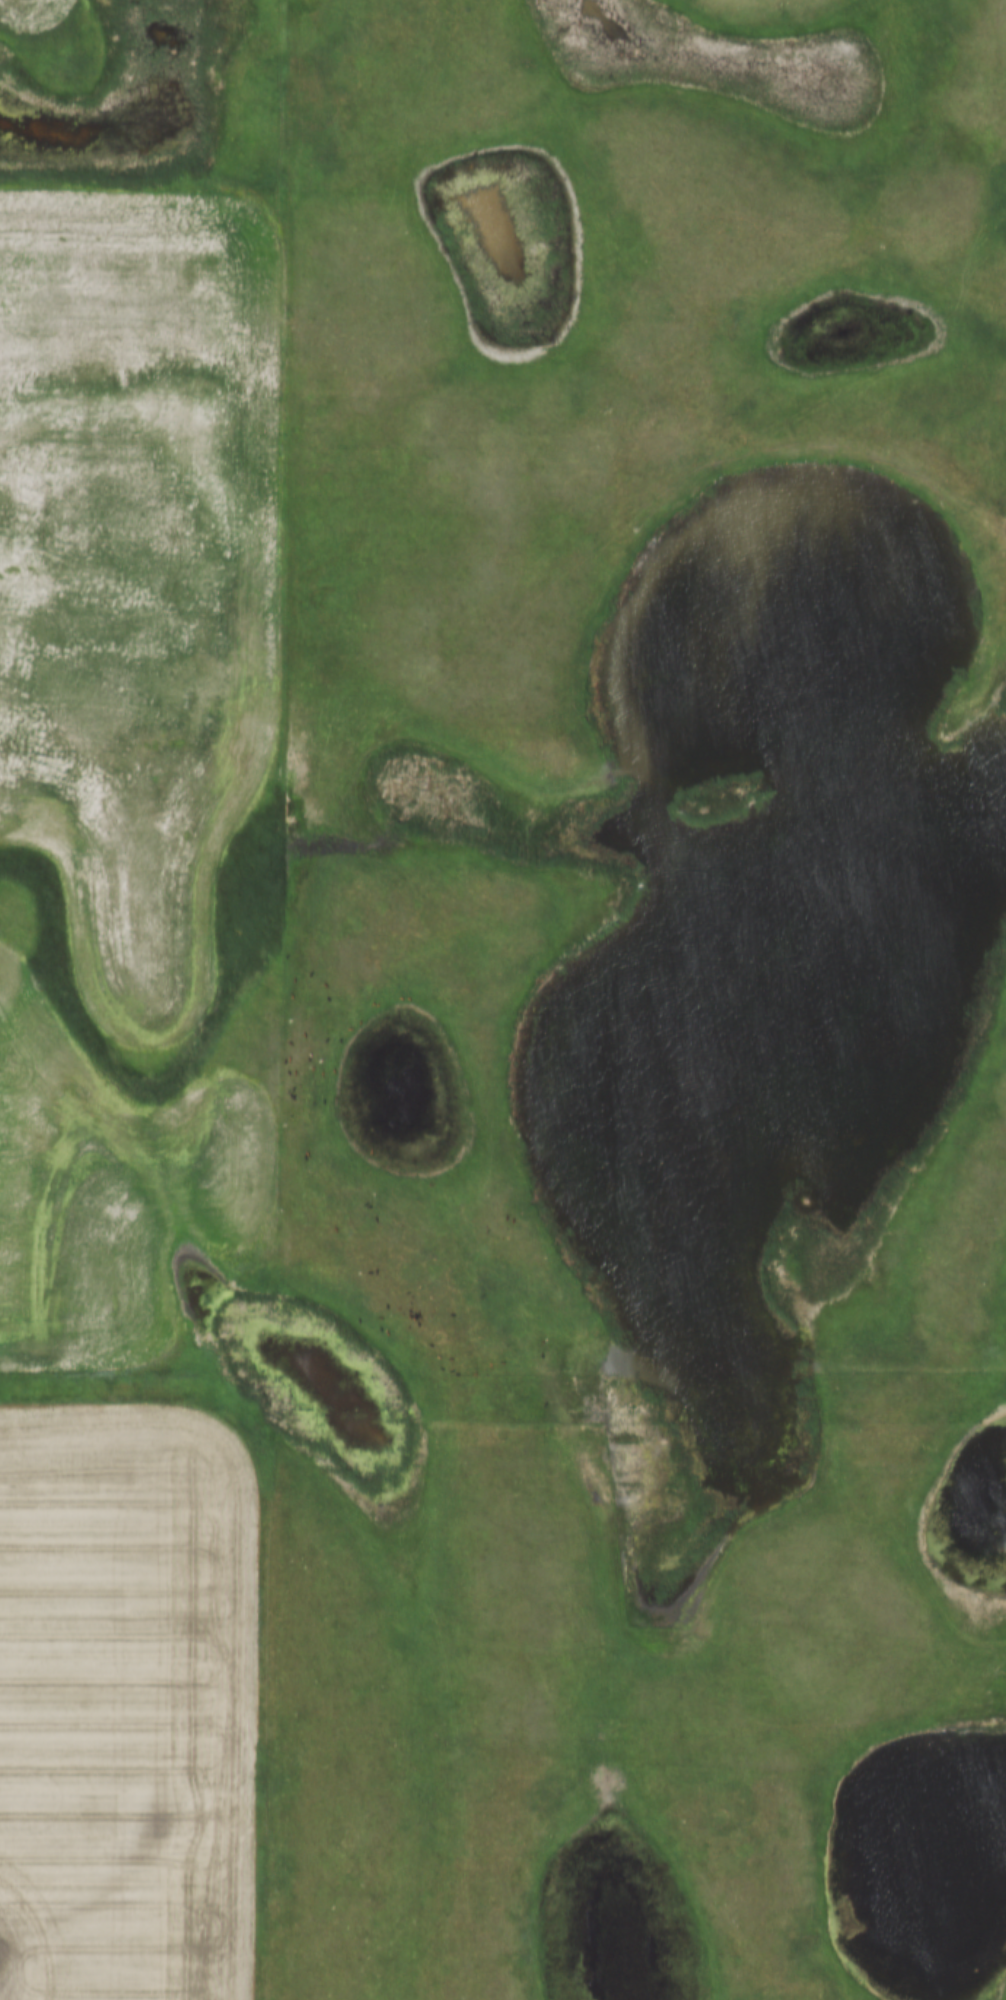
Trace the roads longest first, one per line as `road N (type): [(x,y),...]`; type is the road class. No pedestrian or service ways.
road 1 (track): [(281,1406),(286,920),(333,206),(258,180),(0,160)]
road 2 (track): [(0,1408),(281,1406)]

